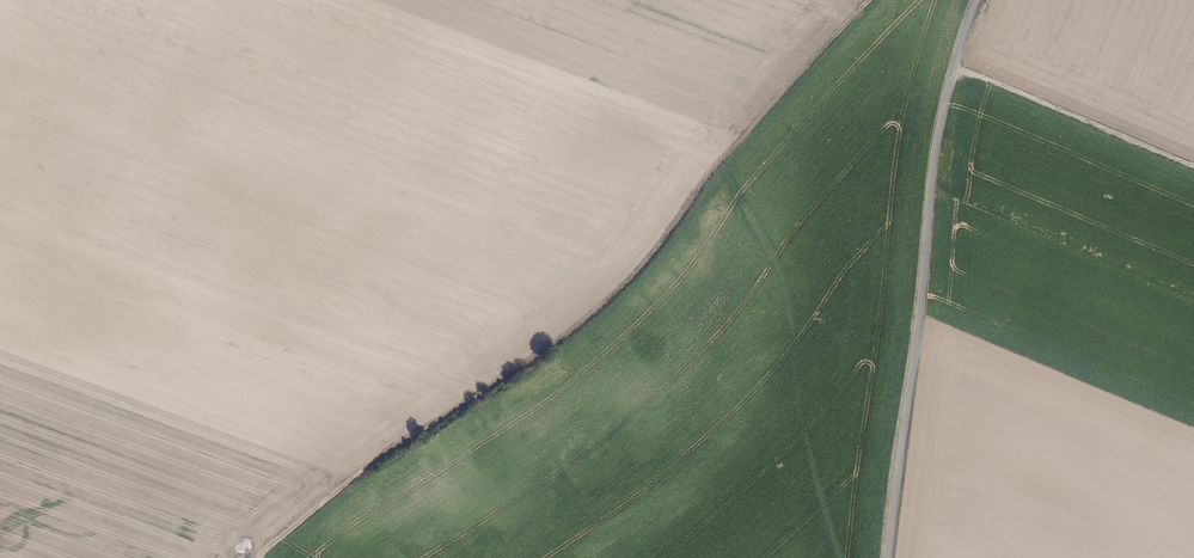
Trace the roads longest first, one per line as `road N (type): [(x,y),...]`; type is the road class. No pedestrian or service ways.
road 1 (track): [(259,557),(377,460),(556,344),(617,293),(668,238),(706,178),(869,0)]
road 2 (tertiary): [(888,557),(934,161),(977,0)]
road 3 (track): [(1193,166),(954,69)]

